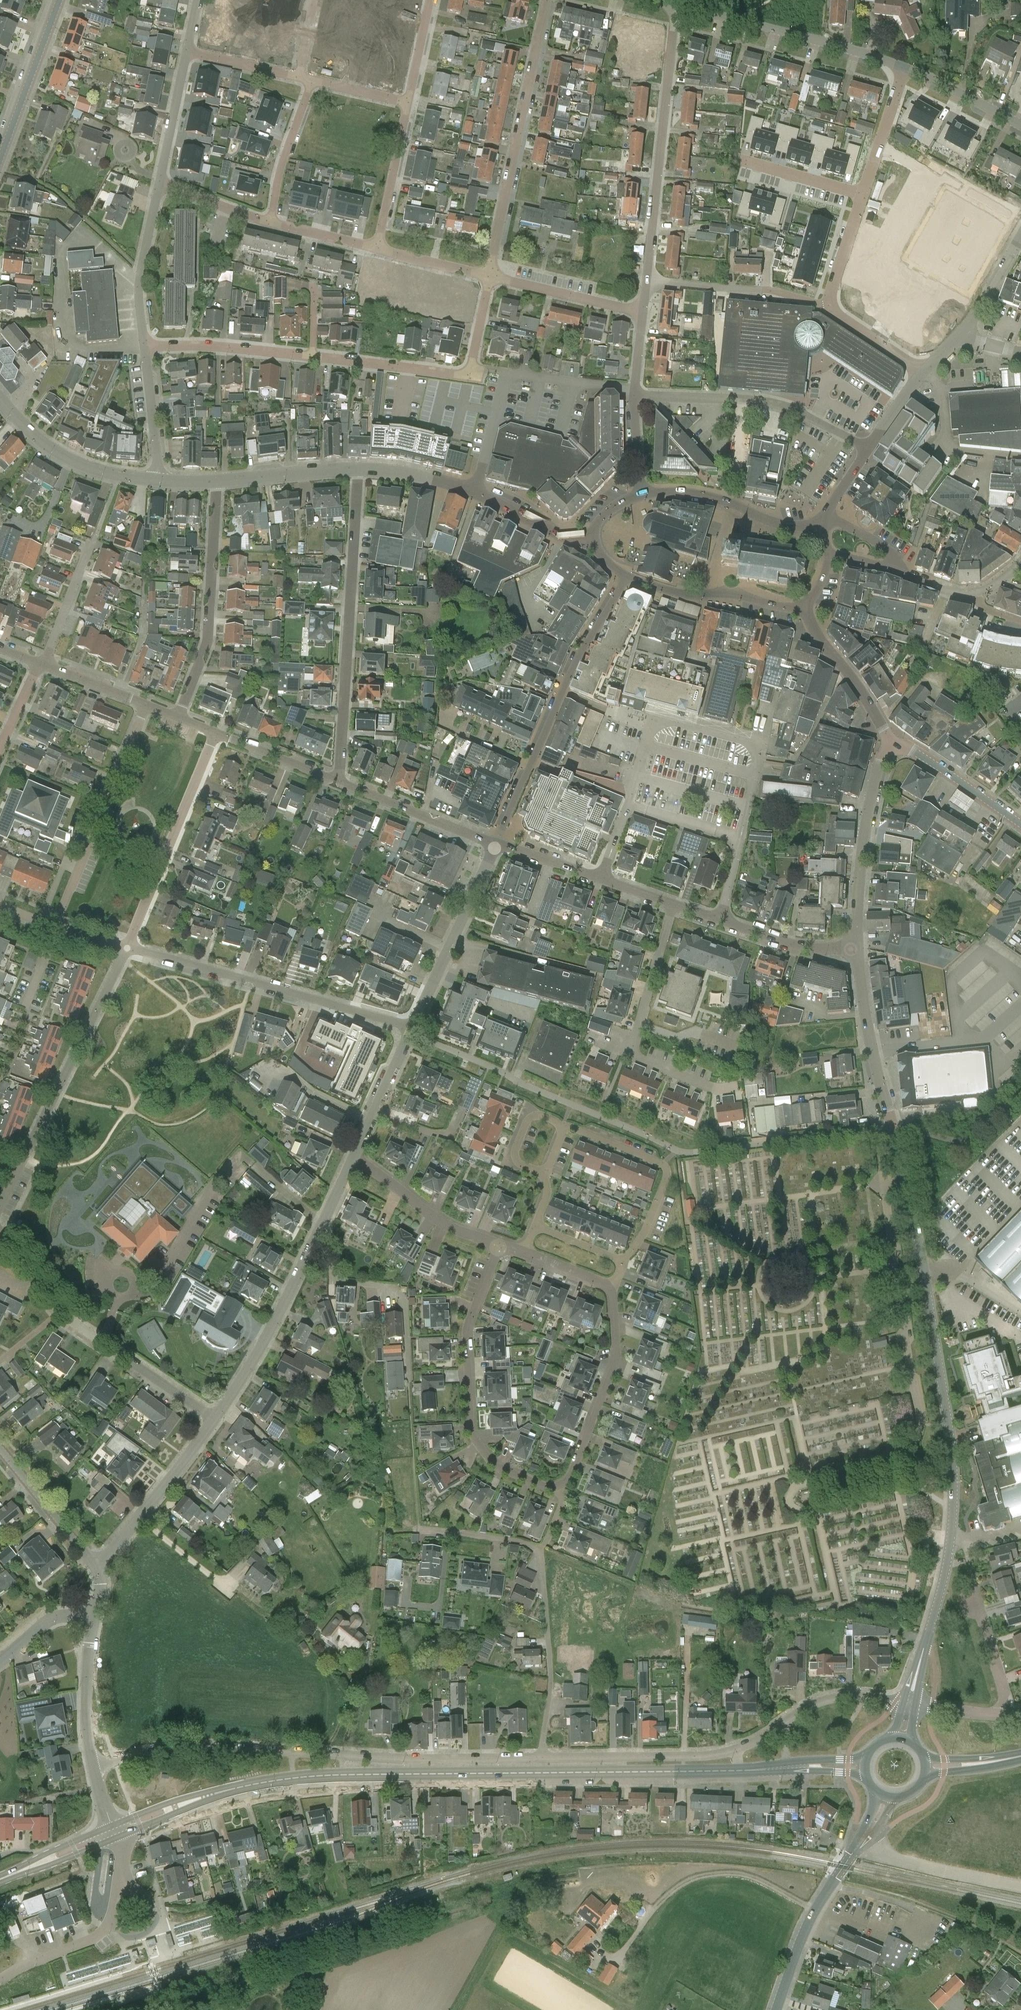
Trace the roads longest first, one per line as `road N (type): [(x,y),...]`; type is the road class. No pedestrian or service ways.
road 1 (tertiary): [(907,1703),(947,1566),(952,1453),(921,1252),(855,949)]
road 2 (secondary): [(272,1780),(740,1770)]
road 3 (residential): [(539,1757),(395,1758),(212,1746),(157,1749),(95,1768)]
road 4 (residential): [(339,781),(359,470)]
road 5 (residential): [(501,1245),(466,1331),(471,1430),(498,1468),(559,1487)]
road 6 (residential): [(627,576),(581,654),(495,846)]
road 7 (unclassified): [(216,1420),(273,1329),(353,1155)]
road 8 (residential): [(410,1028),(127,950)]
road 9 (residential): [(216,1420),(60,1311),(0,1235)]
road 10 (residential): [(0,1207),(127,950)]
road 11 (residential): [(489,276),(547,0)]
road 12 (residential): [(646,282),(676,5)]
road 13 (residential): [(539,1757),(551,1683),(538,1551),(562,1507),(559,1487)]
road 14 (residential): [(735,1087),(716,1088),(627,1053),(674,905)]
road 15 (residential): [(475,491),(506,373),(635,389)]
road 16 (residential): [(868,450),(789,407),(634,396)]
road 17 (residential): [(177,718),(211,639),(218,481)]
road 18 (tertiary): [(776,2009),(813,1911),(885,1793)]
road 19 (residential): [(55,927),(146,707)]
road 20 (unclassified): [(902,65),(676,5)]
road 21 (residential): [(127,950),(216,734)]
road 22 (residential): [(563,1126),(663,1164),(667,1173),(643,1234),(624,1259)]
road 23 (residential): [(559,1487),(617,1358),(612,1288)]
road 24 (tertiary): [(855,949),(868,817),(881,762),(894,744)]
road 25 (unclassified): [(410,1028),(495,846)]
road 26 (residential): [(739,1750),(539,1757)]
road 27 (unclassified): [(95,1565),(216,1420)]
road 28 (tertiary): [(0,399),(28,431),(71,461),(161,481)]
road 29 (residential): [(828,306),(769,290),(646,282)]
road 30 (residential): [(501,1245),(448,1225),(353,1155)]
road 31 (tertiary): [(0,161),(59,0)]
road 32 (residential): [(602,879),(654,718)]
road 33 (unclassified): [(495,846),(339,781)]
road 34 (residential): [(145,349),(140,280),(159,183)]
road 35 (secondary): [(115,1838),(272,1780)]
road 36 (secondary): [(272,1780),(223,1786),(112,1826)]
road 37 (residential): [(312,358),(145,349)]
road 38 (tertiary): [(894,744),(803,607)]
road 39 (residential): [(470,375),(312,358)]
road 40 (residential): [(643,313),(489,276)]
road 41 (tertiary): [(95,1768),(86,1703),(92,1618)]
road 42 (tertiary): [(95,1565),(0,1449)]
road 43 (residential): [(376,249),(408,103)]
road 44 (tertiary): [(1020,824),(894,744)]
road 45 (residential): [(270,222),(313,80)]
road 46 (residential): [(753,776),(722,920)]
road 47 (tertiary): [(218,481),(359,470)]
road 48 (unclassified): [(353,1155),(410,1028)]
road 49 (unclassified): [(855,949),(780,940),(722,920)]
road 50 (residential): [(159,183),(185,50)]
road 51 (residential): [(45,666),(93,541)]
road 52 (residential): [(902,65),(863,193)]
road 53 (residential): [(161,481),(145,349)]
road 54 (unclassified): [(1020,126),(902,65)]
road 55 (unclassified): [(339,781),(216,734)]
road 56 (tertiary): [(475,491),(561,538),(593,536)]
road 57 (residential): [(113,1921),(90,1940),(0,1979)]
road 58 (residential): [(907,1703),(834,1698),(785,1720)]
road 59 (residential): [(744,160),(863,193)]
road 60 (secondary): [(112,1826),(3,1878)]

